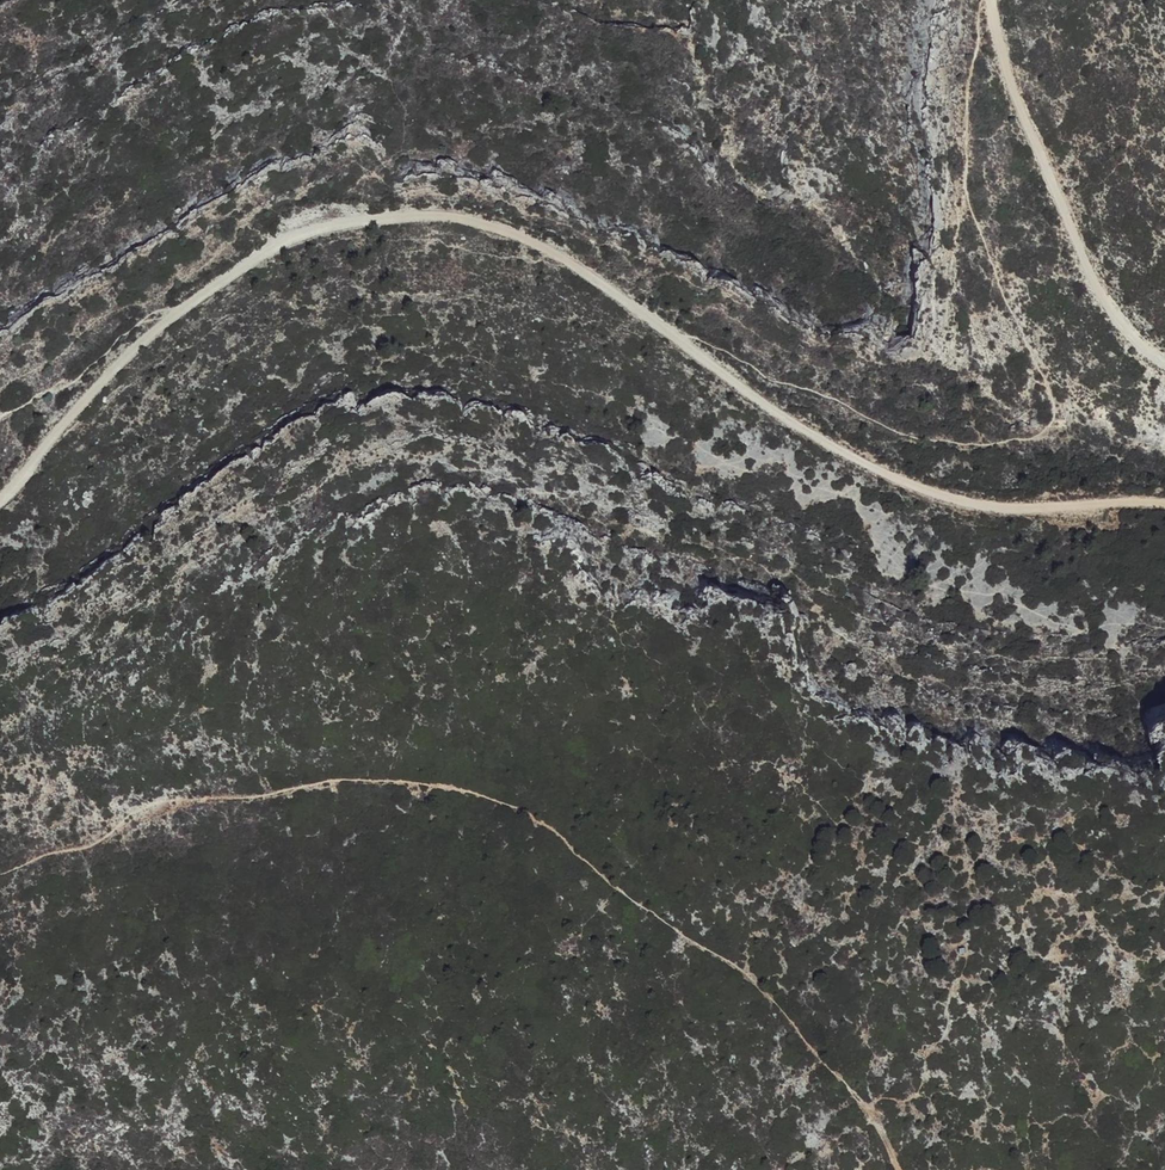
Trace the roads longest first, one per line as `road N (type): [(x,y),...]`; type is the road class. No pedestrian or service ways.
road 1 (track): [(0,509),(118,365),(201,298),(352,214),(475,226),(600,268),(735,380),(883,472),(945,496),(990,507),(1164,501)]
road 2 (track): [(1164,356),(1117,321),(1088,273),(1011,87),(991,0)]

